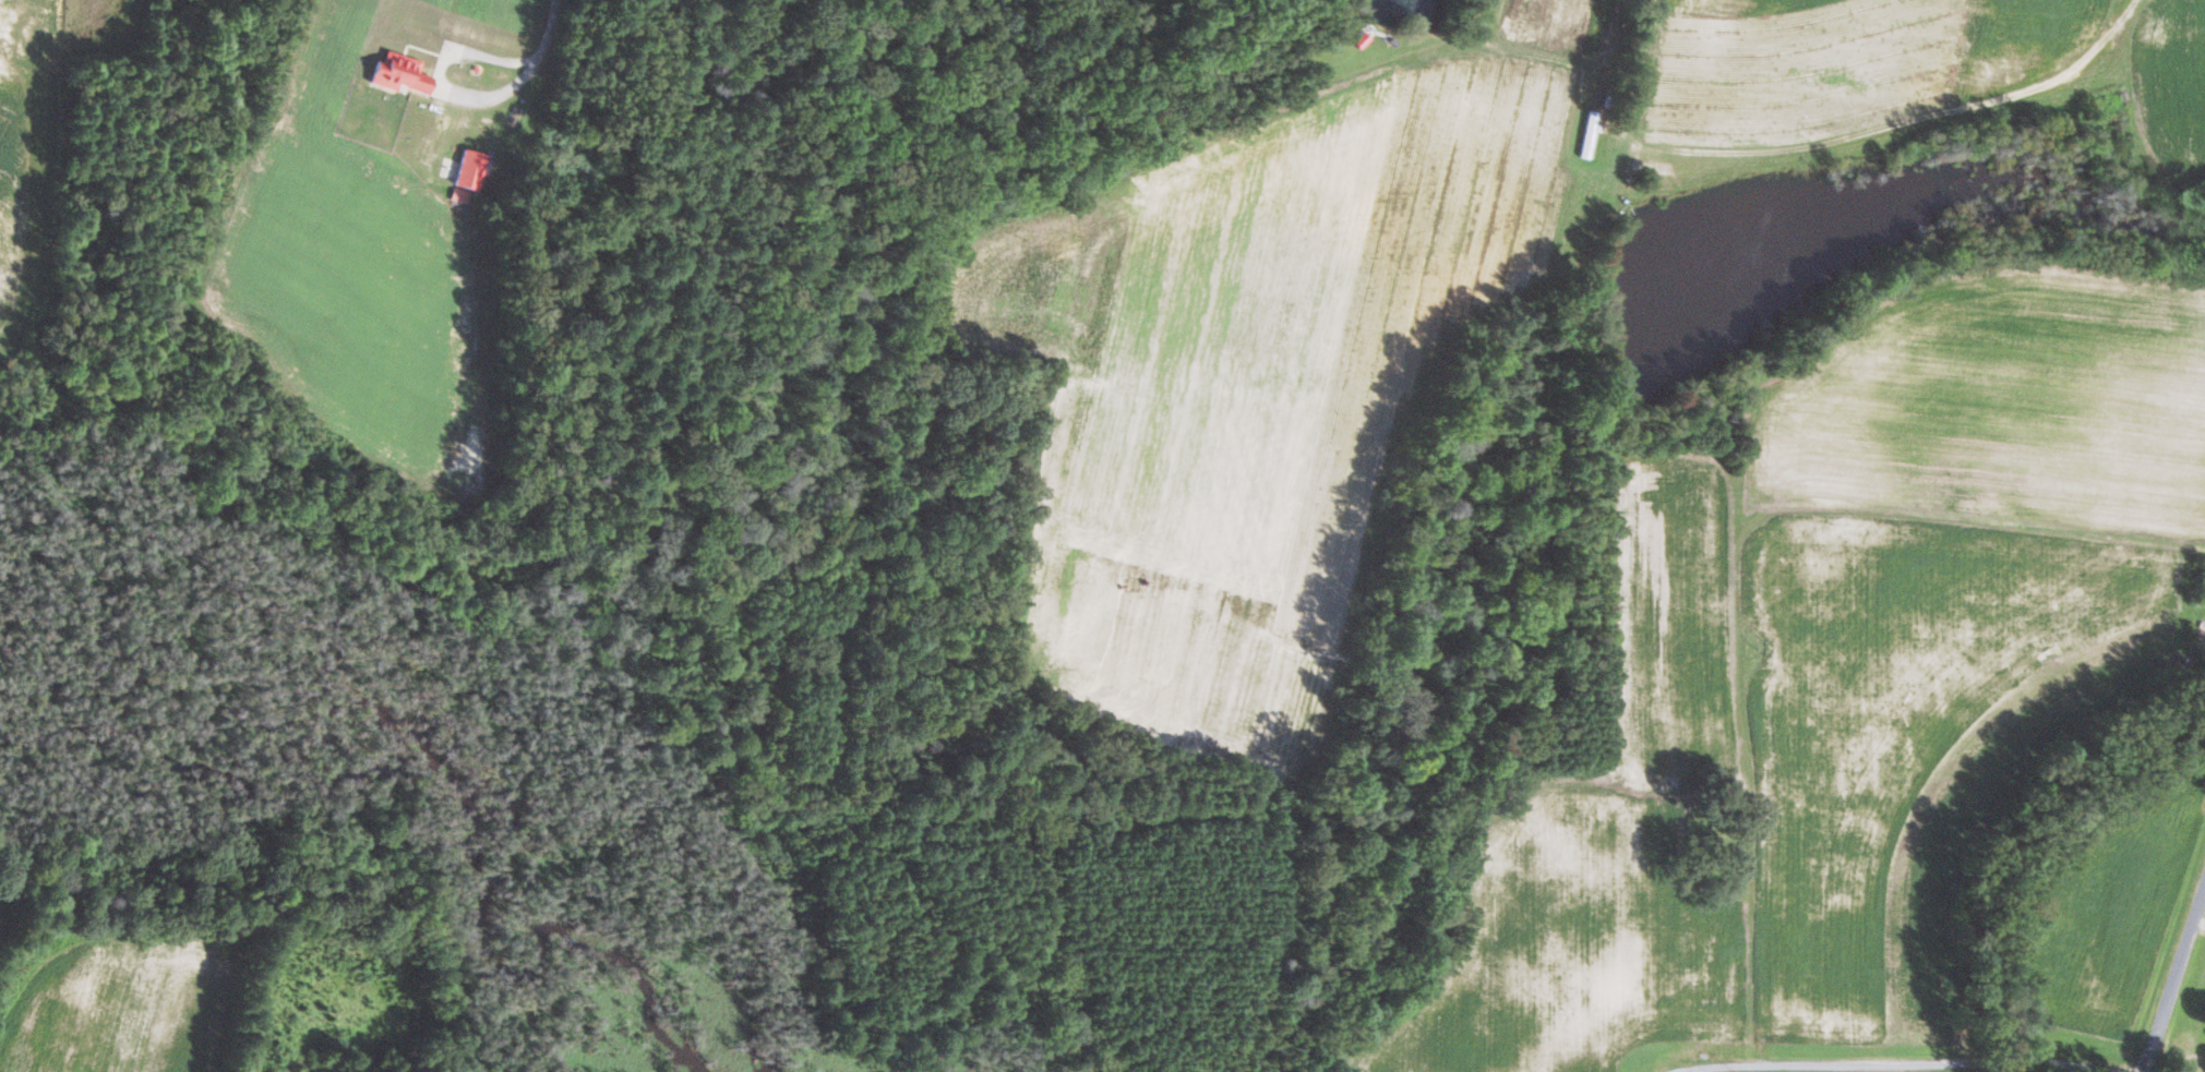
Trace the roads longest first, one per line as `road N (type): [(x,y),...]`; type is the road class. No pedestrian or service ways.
road 1 (residential): [(2143,1071),(2204,879)]

